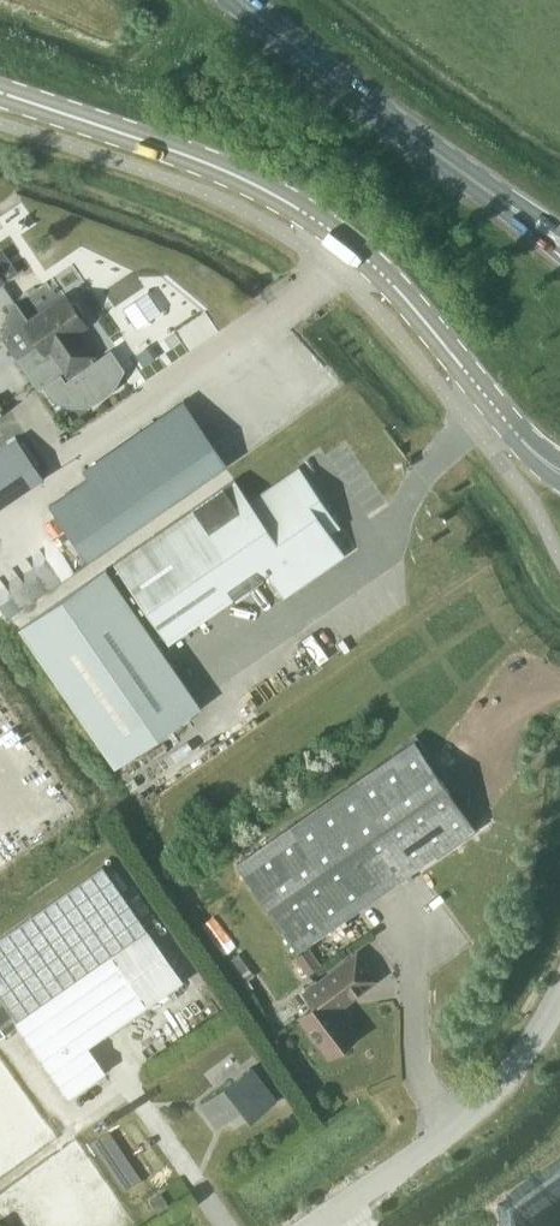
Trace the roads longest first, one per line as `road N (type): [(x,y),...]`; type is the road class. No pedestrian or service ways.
road 1 (secondary): [(347,241),(224,169),(0,91)]
road 2 (primary): [(538,228),(241,0)]
road 3 (unclassified): [(317,1225),(484,1100),(559,994)]
road 4 (secondary): [(492,404),(347,241)]

